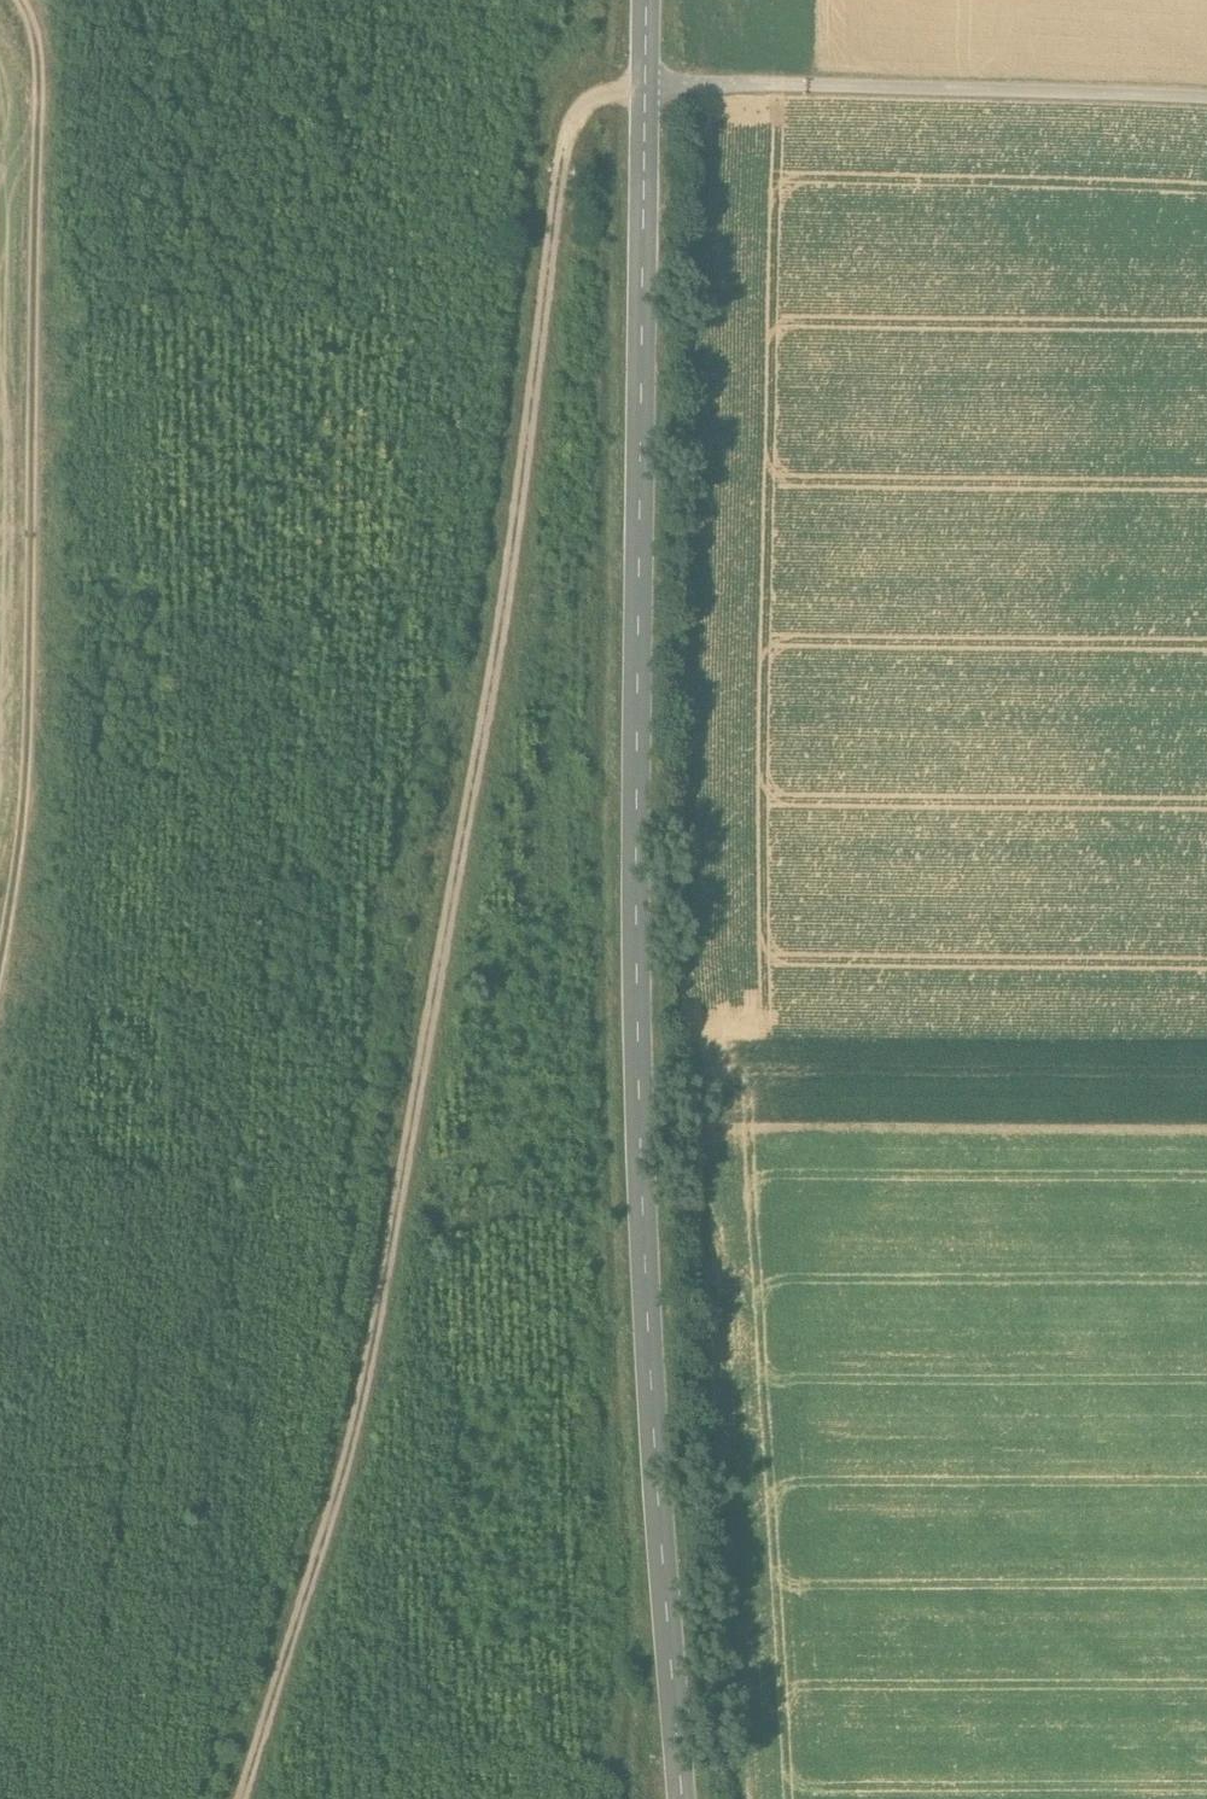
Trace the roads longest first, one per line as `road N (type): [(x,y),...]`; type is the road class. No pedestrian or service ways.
road 1 (track): [(1206,105),(646,85),(593,101),(570,122),(515,553),(395,1258),(363,1416),(250,1798)]
road 2 (track): [(0,24),(27,55),(39,91),(30,811),(0,1023)]

